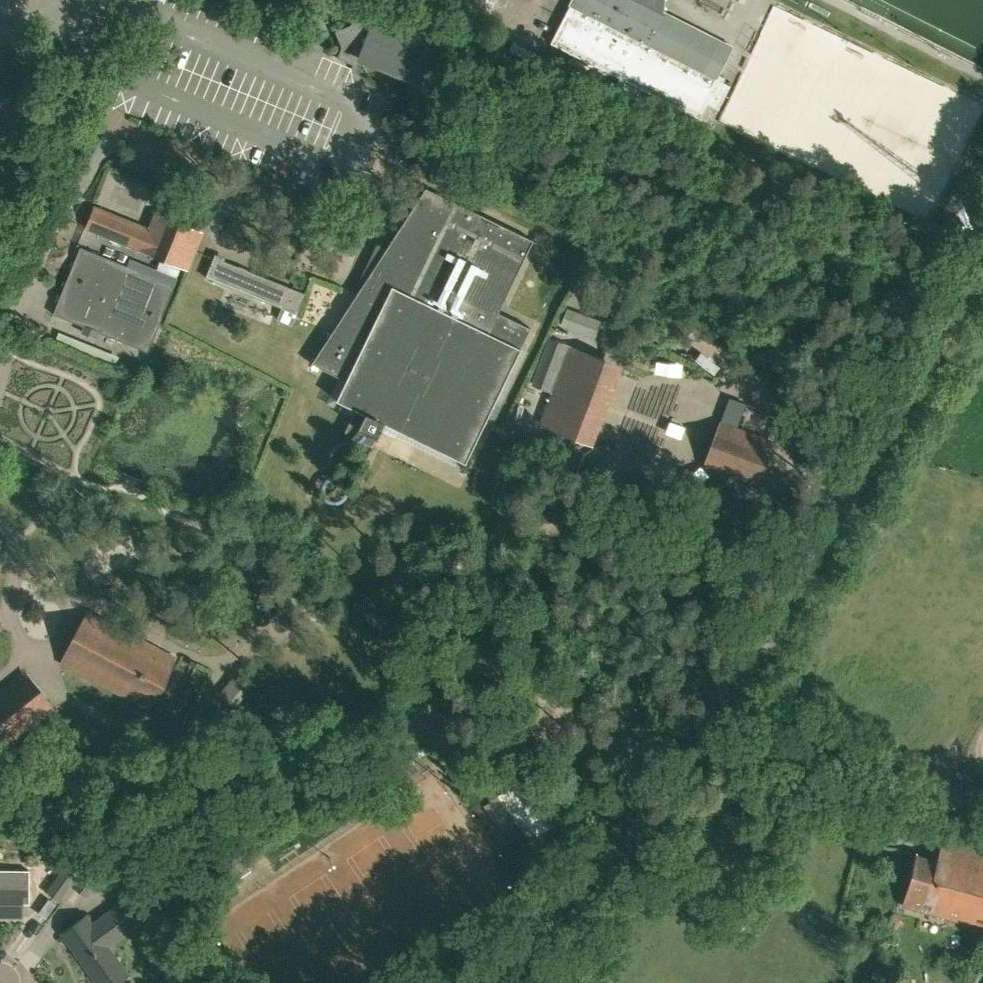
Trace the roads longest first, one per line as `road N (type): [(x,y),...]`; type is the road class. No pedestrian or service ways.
road 1 (unclassified): [(689,763),(982,267)]
road 2 (residential): [(475,982),(626,847),(689,763)]
road 3 (residential): [(509,681),(584,736),(654,746),(689,763)]

